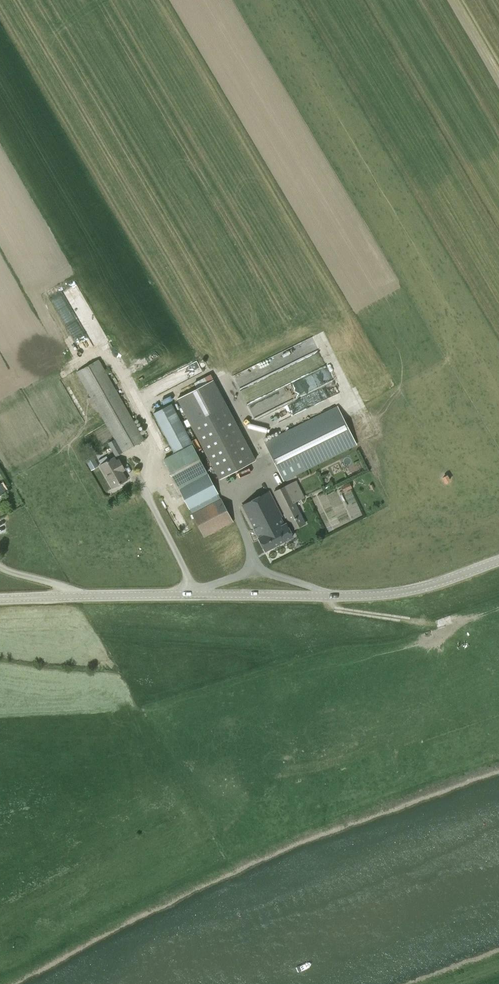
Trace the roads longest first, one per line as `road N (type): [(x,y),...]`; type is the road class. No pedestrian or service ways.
road 1 (tertiary): [(0,599),(360,597),(418,591),(498,563)]

